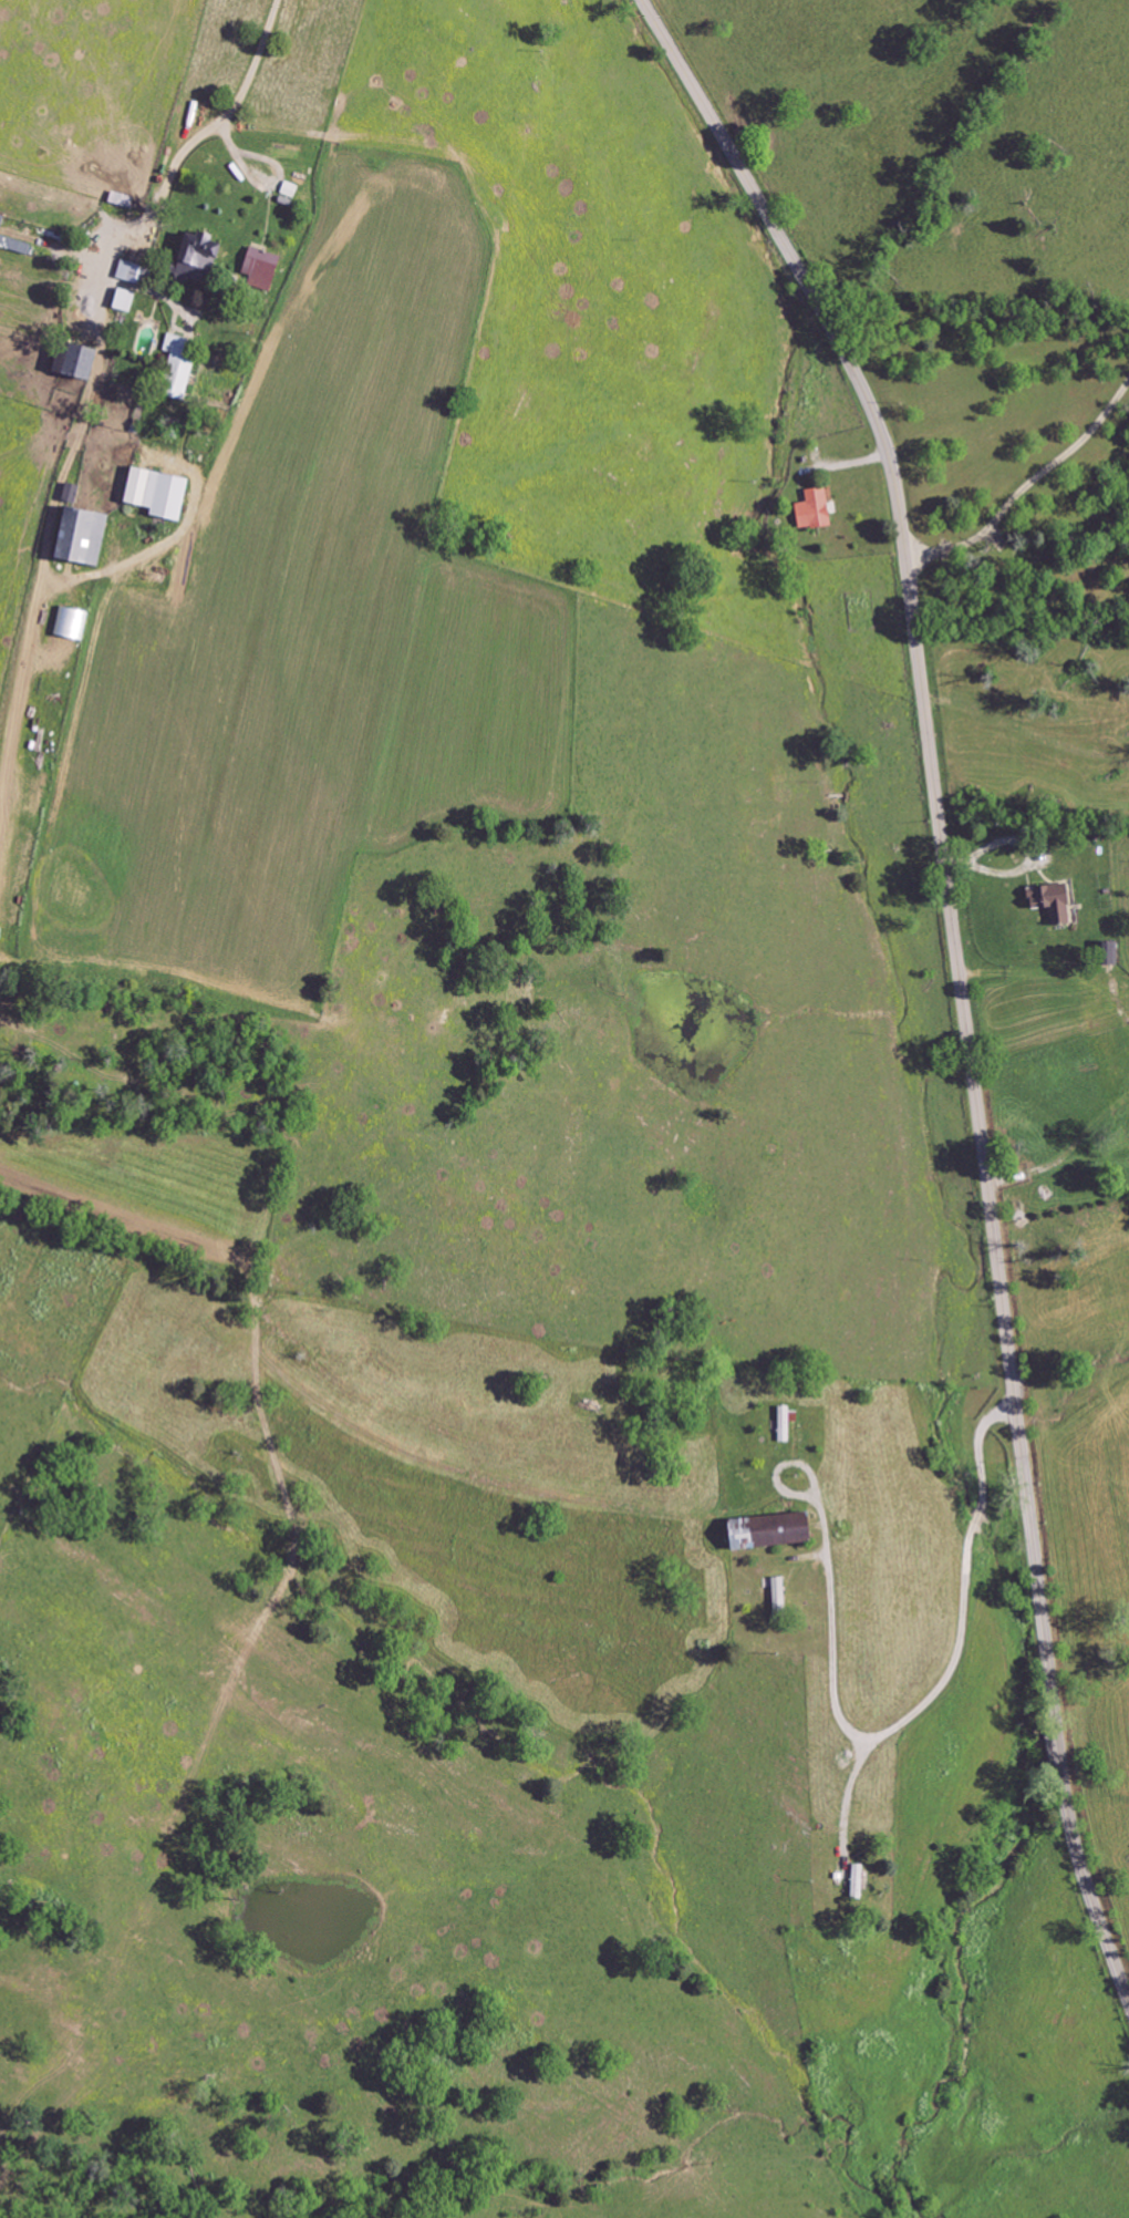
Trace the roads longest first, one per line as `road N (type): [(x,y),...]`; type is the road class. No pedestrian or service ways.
road 1 (secondary): [(1128,2000),(1077,1857),(1068,1805),(903,530),(856,403),(638,0)]

